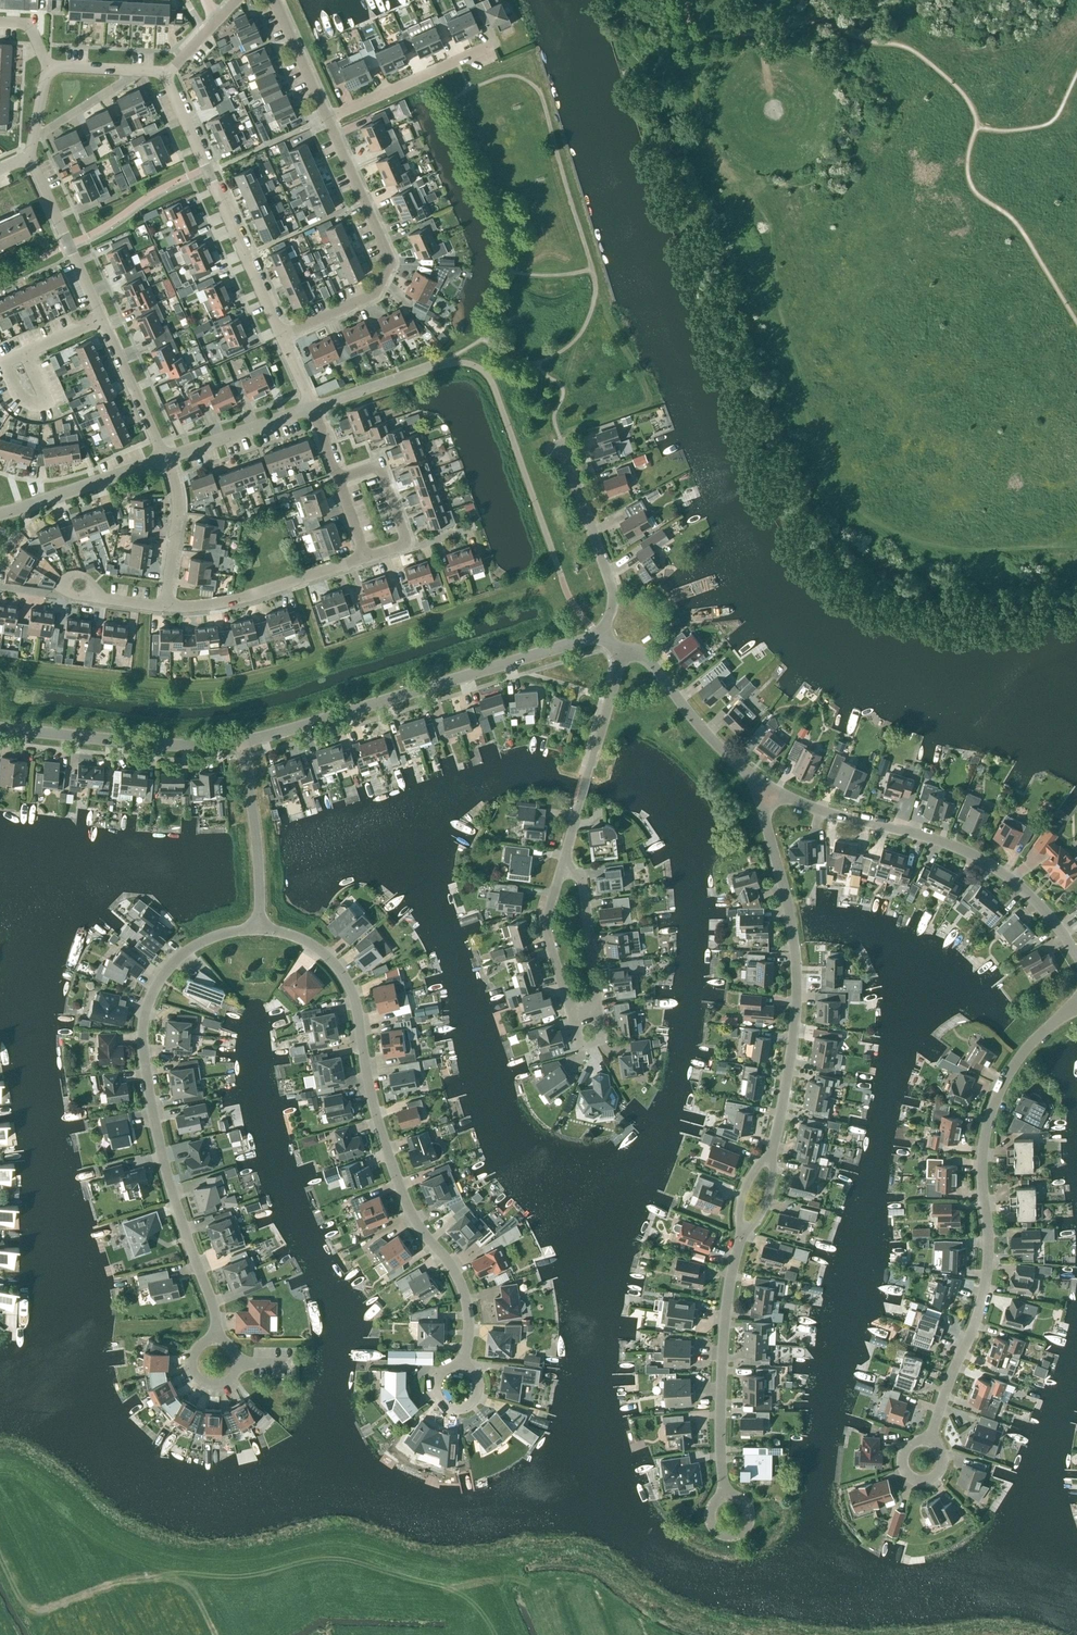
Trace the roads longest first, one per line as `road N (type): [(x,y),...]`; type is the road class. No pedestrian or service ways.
road 1 (residential): [(459,1366),(466,1303),(400,1180),(367,1075),(354,991),(331,959),(301,938),(260,927)]
road 2 (residential): [(218,1341),(144,1068),(144,1028),(158,983),(182,955),(260,927)]
road 3 (residential): [(1076,1005),(1029,1047),(996,1098),(981,1139),(986,1284),(928,1443)]
road 4 (residential): [(770,1156),(799,988),(766,787)]
road 5 (unclassified): [(599,632),(245,741)]
road 6 (residential): [(1076,960),(1029,894),(980,860),(766,787)]
road 7 (residential): [(328,120),(391,257),(375,295),(281,339)]
road 8 (track): [(0,1549),(26,1607),(40,1610),(161,1574),(196,1588),(219,1634)]
road 9 (residential): [(164,74),(281,339)]
road 10 (residential): [(744,1232),(722,1341),(723,1498)]
road 11 (unclassified): [(245,741),(153,746),(0,728)]
road 12 (residential): [(561,870),(621,650)]
road 13 (residential): [(168,607),(243,598),(365,558)]
road 14 (residential): [(766,787),(688,715),(647,658),(621,650)]
road 15 (residential): [(599,632),(611,615),(612,582),(557,449)]
road 16 (residential): [(260,927),(245,741)]
road 17 (residential): [(328,120),(494,45)]
road 18 (residential): [(100,317),(30,156)]
road 19 (residential): [(0,512),(166,461)]
road 20 (residential): [(597,1013),(582,875),(561,870)]
road 21 (residential): [(166,461),(100,317)]
road 22 (residential): [(166,461),(313,407)]
road 23 (residential): [(561,870),(544,928),(575,1018)]
road 24 (residential): [(168,607),(180,507),(166,461)]
road 25 (residential): [(275,0),(328,120)]
road 26 (residential): [(313,407),(432,367)]
road 27 (residential): [(407,542),(379,465),(338,477)]
road 28 (residential): [(23,352),(44,398),(38,404),(20,400),(1,361)]

